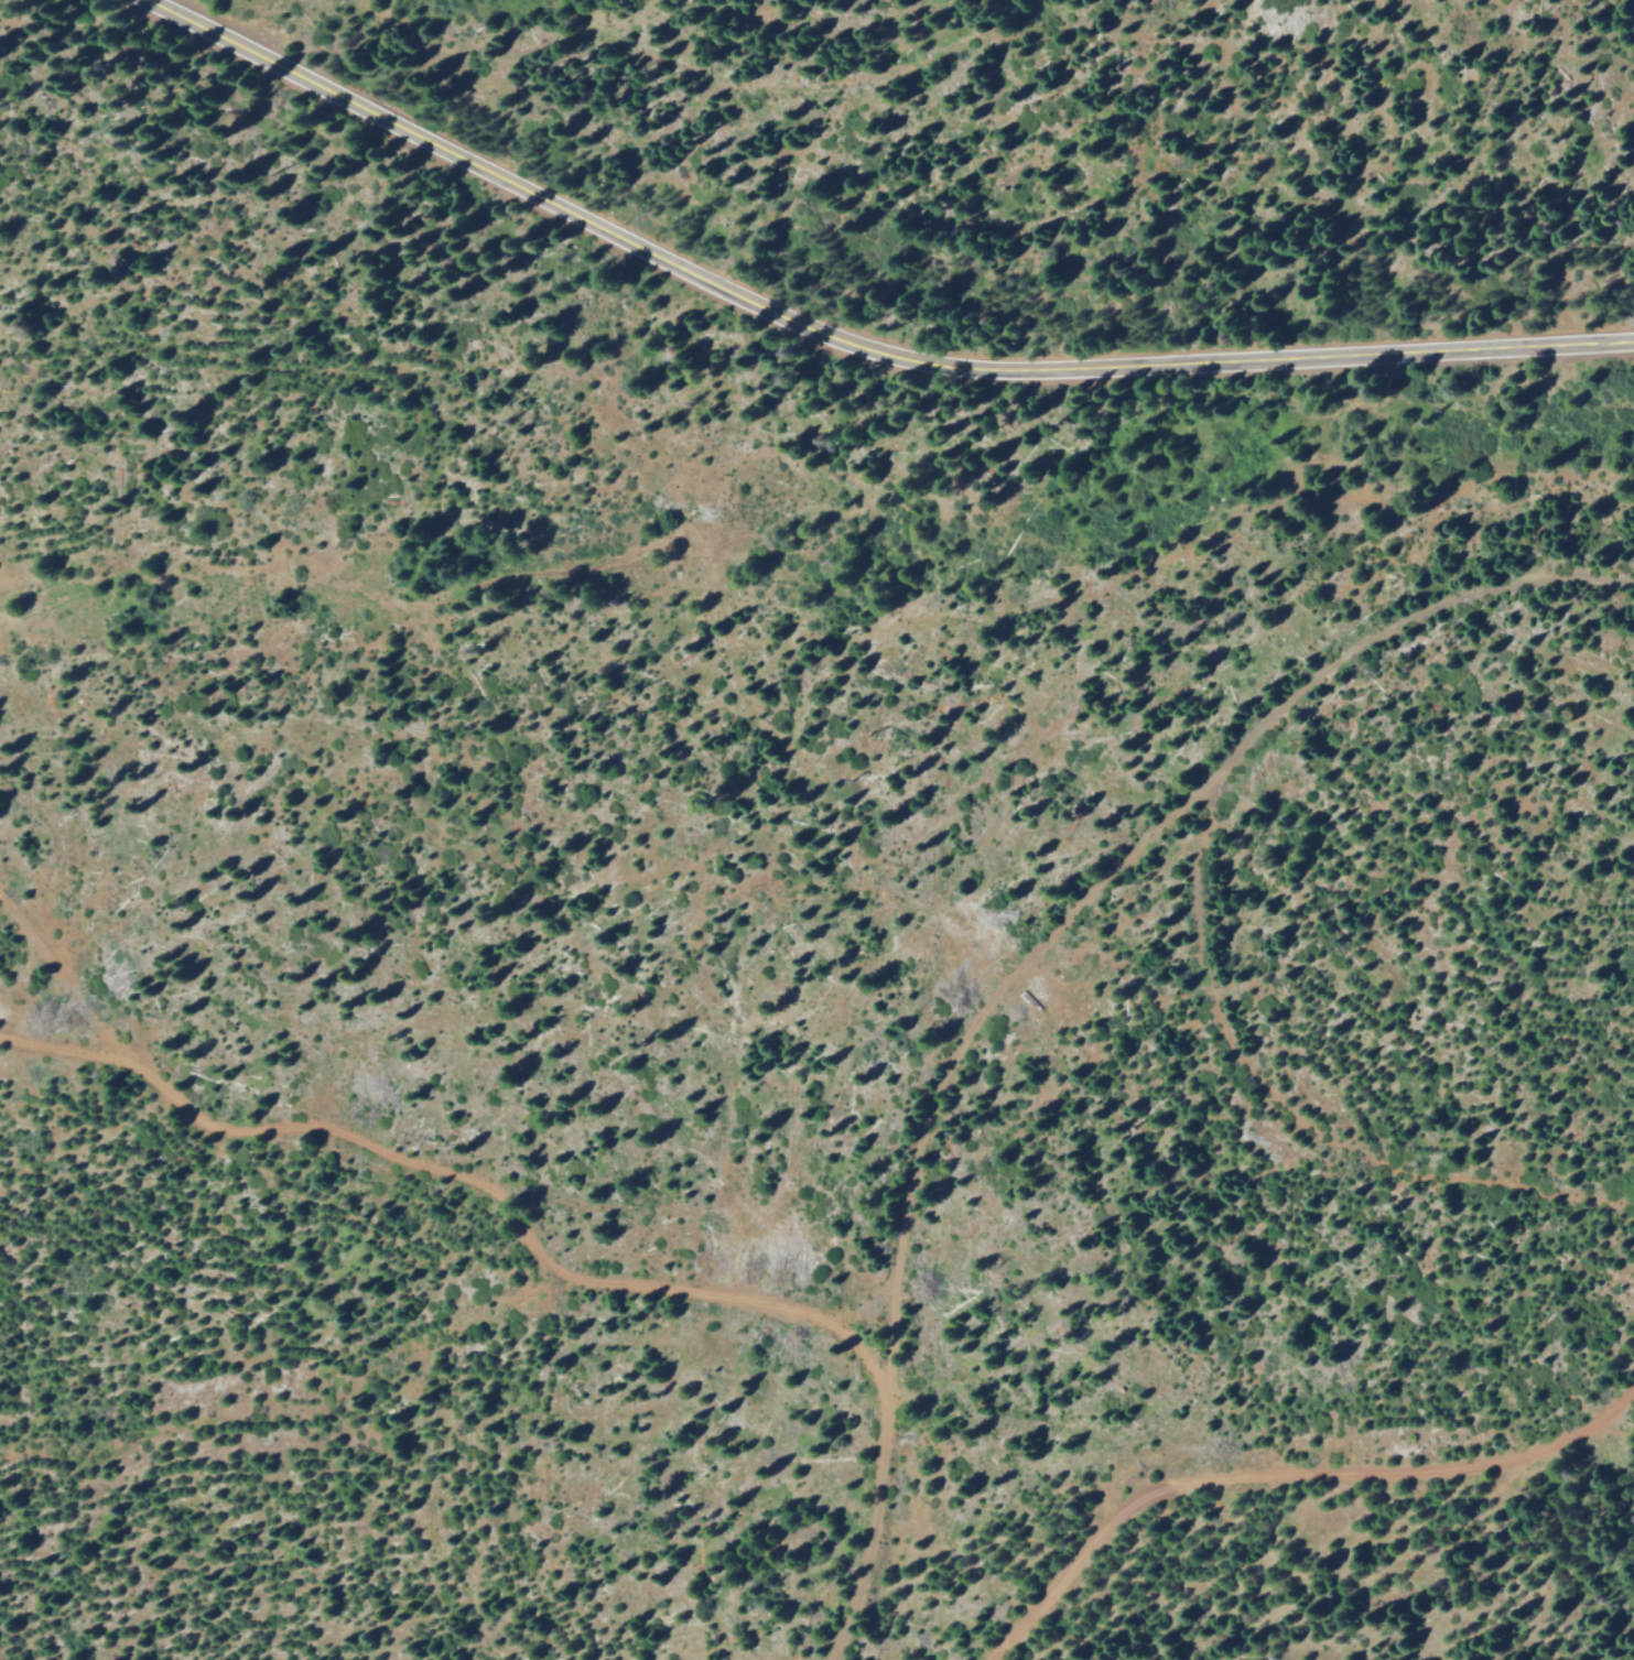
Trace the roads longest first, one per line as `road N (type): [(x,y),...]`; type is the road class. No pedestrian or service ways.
road 1 (secondary): [(1633,338),(1019,367),(894,356),(773,312),(151,0)]
road 2 (track): [(844,1659),(873,1577),(928,1130),(999,1001),(1182,792),(1386,618),(1495,576),(1633,576)]
road 3 (track): [(989,1659),(1094,1531),(1153,1494),(1241,1471),(1519,1456),(1580,1439),(1633,1383)]

